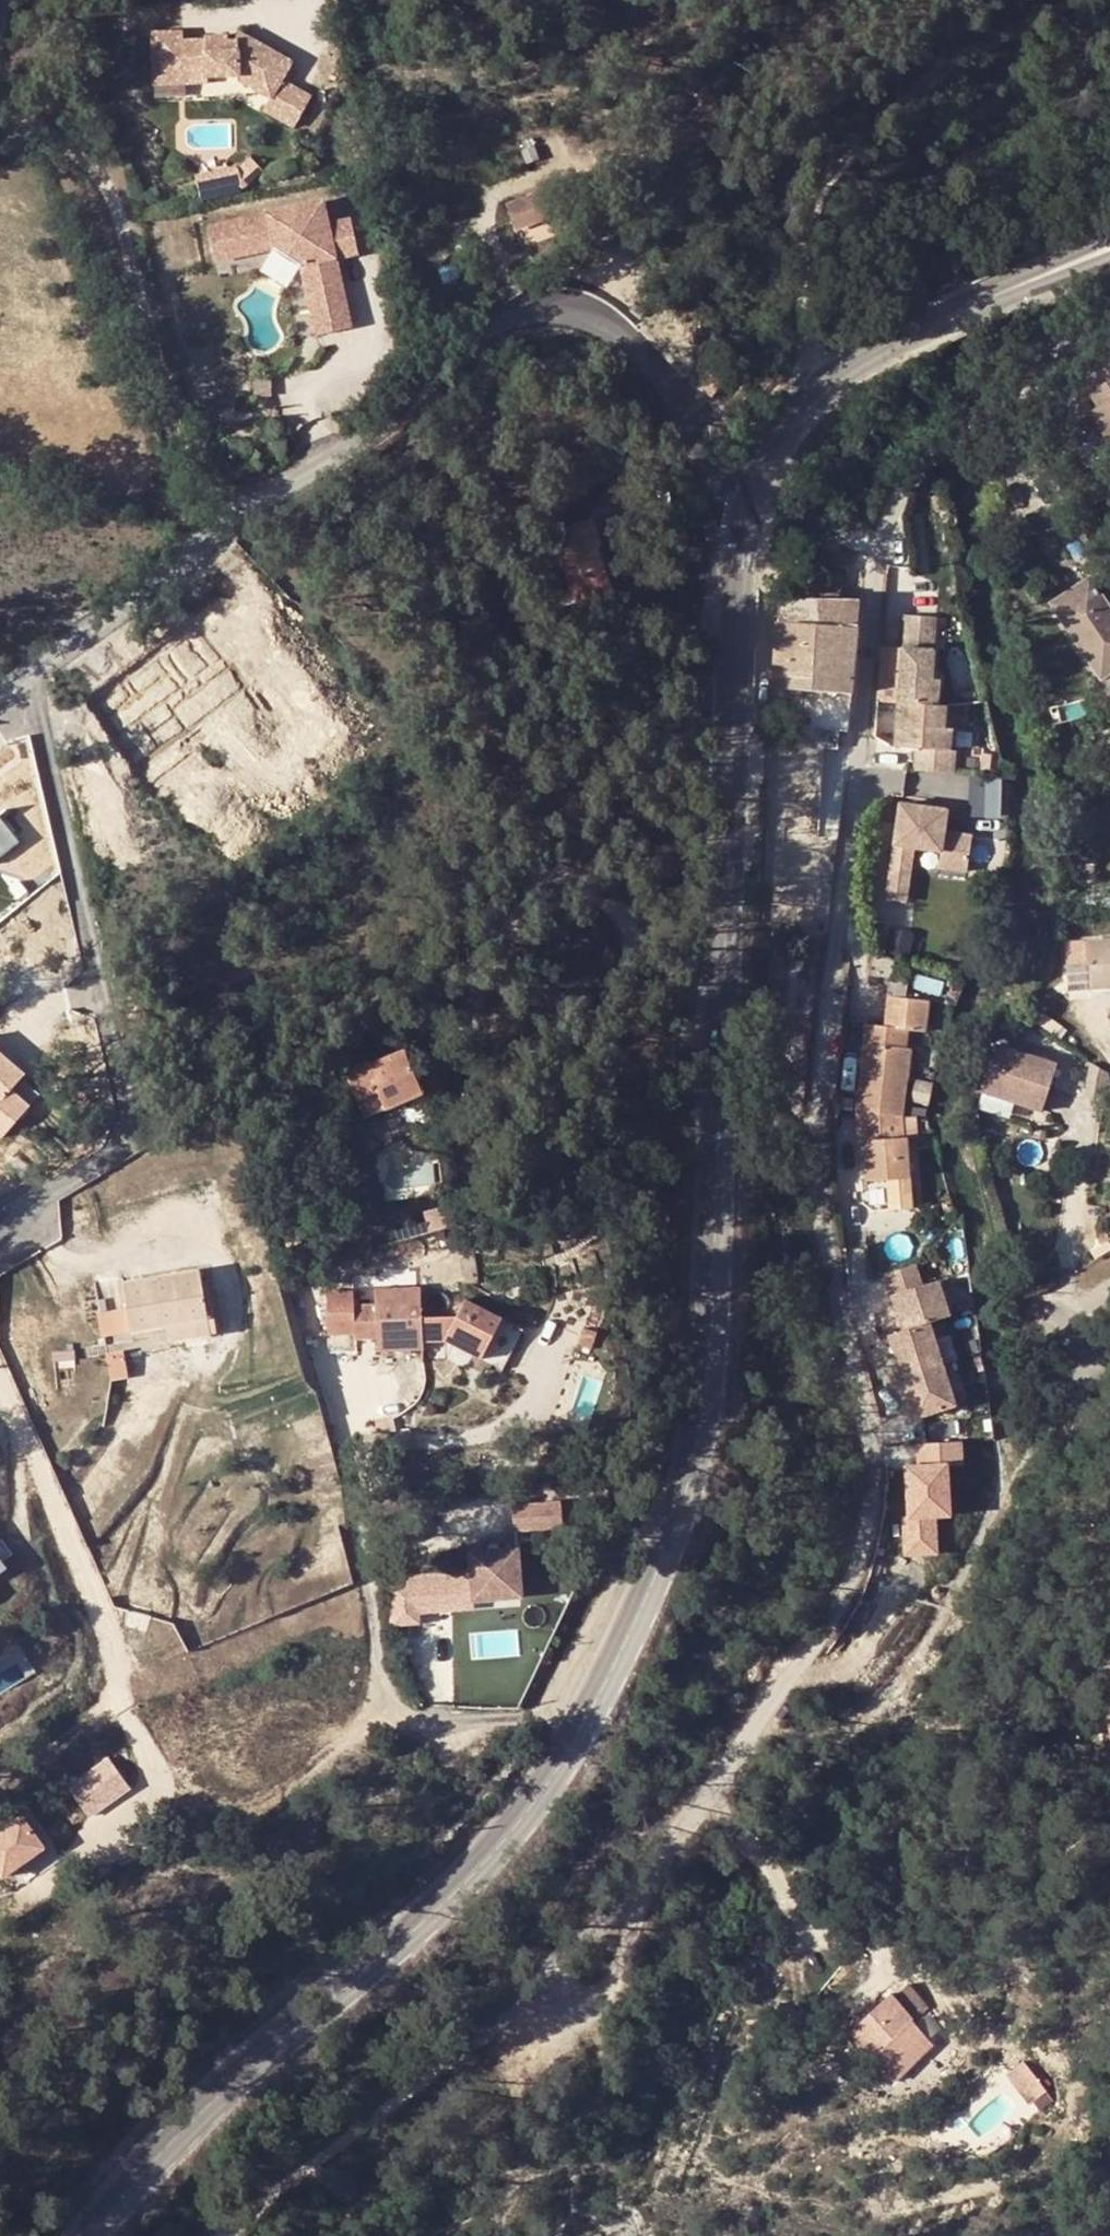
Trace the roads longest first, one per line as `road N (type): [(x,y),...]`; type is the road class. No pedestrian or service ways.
road 1 (residential): [(712,1796),(852,1587),(876,1475),(826,1129),(891,525),(929,450),(1014,417),(1051,362),(1109,311)]
road 2 (secondary): [(757,487),(741,559),(715,1422),(642,1612),(587,1719)]
road 3 (secondary): [(587,1719),(499,1841),(177,2121),(84,2235)]
road 4 (residential): [(757,487),(715,474),(643,358),(577,311),(524,315),(386,418),(210,522)]
road 5 (track): [(712,1796),(623,1905),(542,1984),(229,2235)]
road 6 (residential): [(10,671),(43,731),(128,1110),(112,1156),(0,1224)]
road 7 (residential): [(826,389),(802,341),(803,235),(823,184),(931,77),(1070,0)]
road 8 (residential): [(414,1437),(369,1448),(355,1472),(388,1708),(402,1722),(434,1728),(587,1719)]
road 9 (residential): [(210,522),(120,206),(59,132),(0,95)]
road 10 (residential): [(0,1380),(120,1662),(114,1698),(94,1726),(0,1790)]
road 11 (secondary): [(1109,252),(903,336),(826,389)]
road 12 (residential): [(210,522),(10,671)]
road 13 (track): [(638,1887),(634,1948),(612,1989),(572,2008),(542,1984)]
road 14 (secondary): [(826,389),(779,436),(757,487)]

